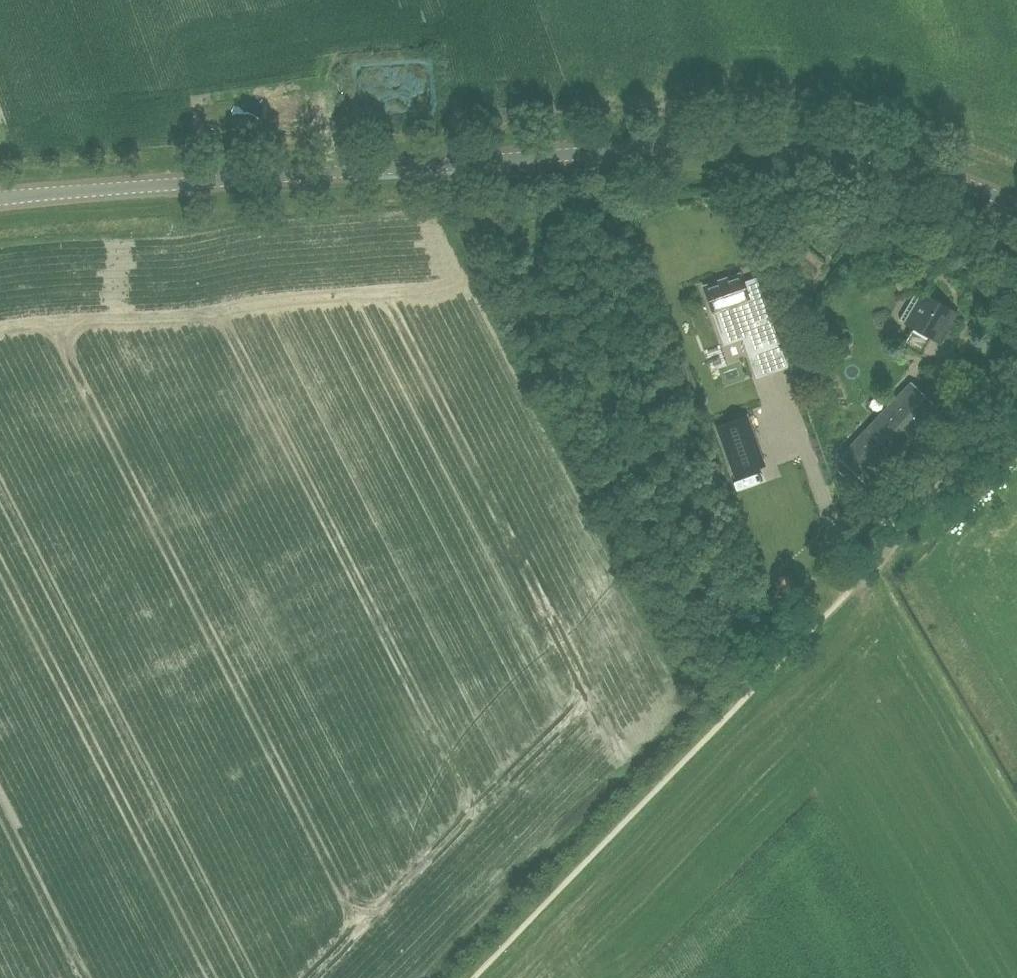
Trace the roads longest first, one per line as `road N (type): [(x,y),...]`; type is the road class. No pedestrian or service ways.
road 1 (tertiary): [(0,199),(740,144),(867,155),(1016,206)]
road 2 (track): [(1016,408),(865,575)]

